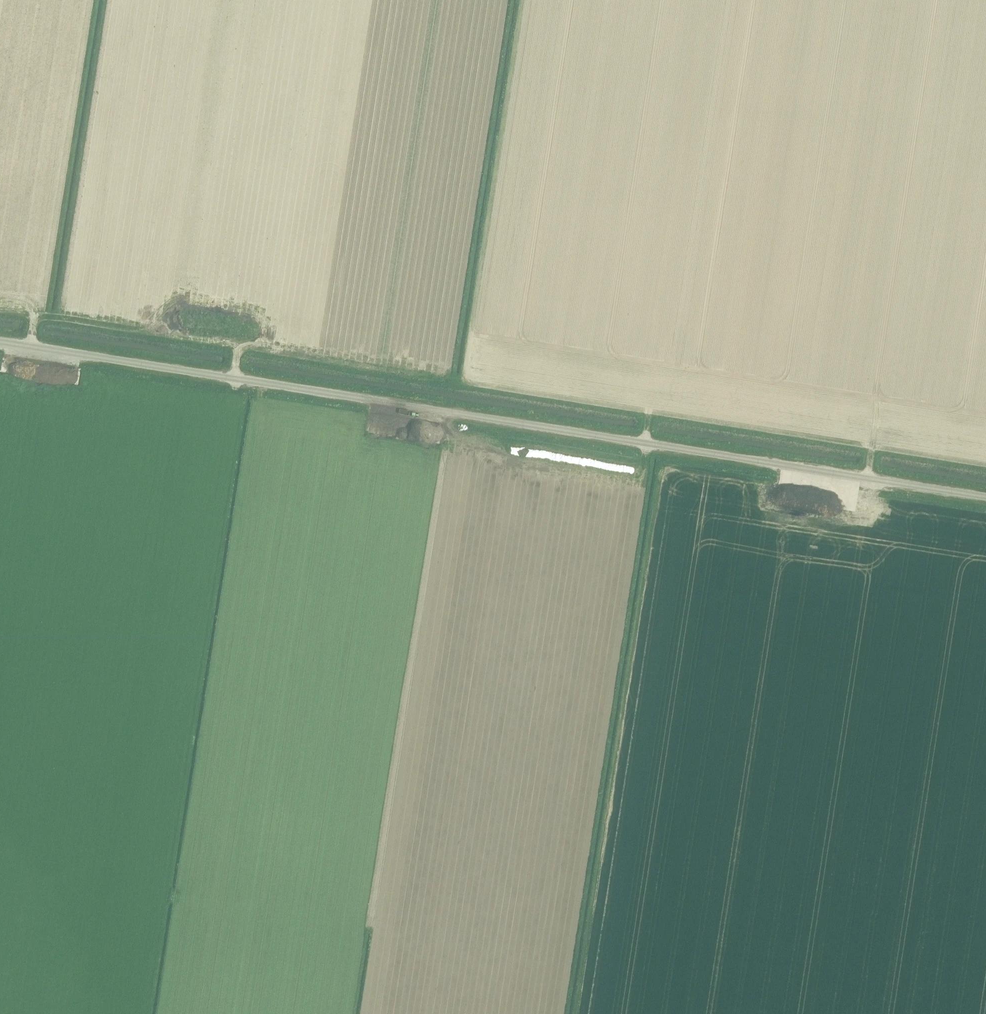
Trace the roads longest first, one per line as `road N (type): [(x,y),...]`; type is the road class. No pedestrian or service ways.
road 1 (tertiary): [(985,497),(0,342)]

